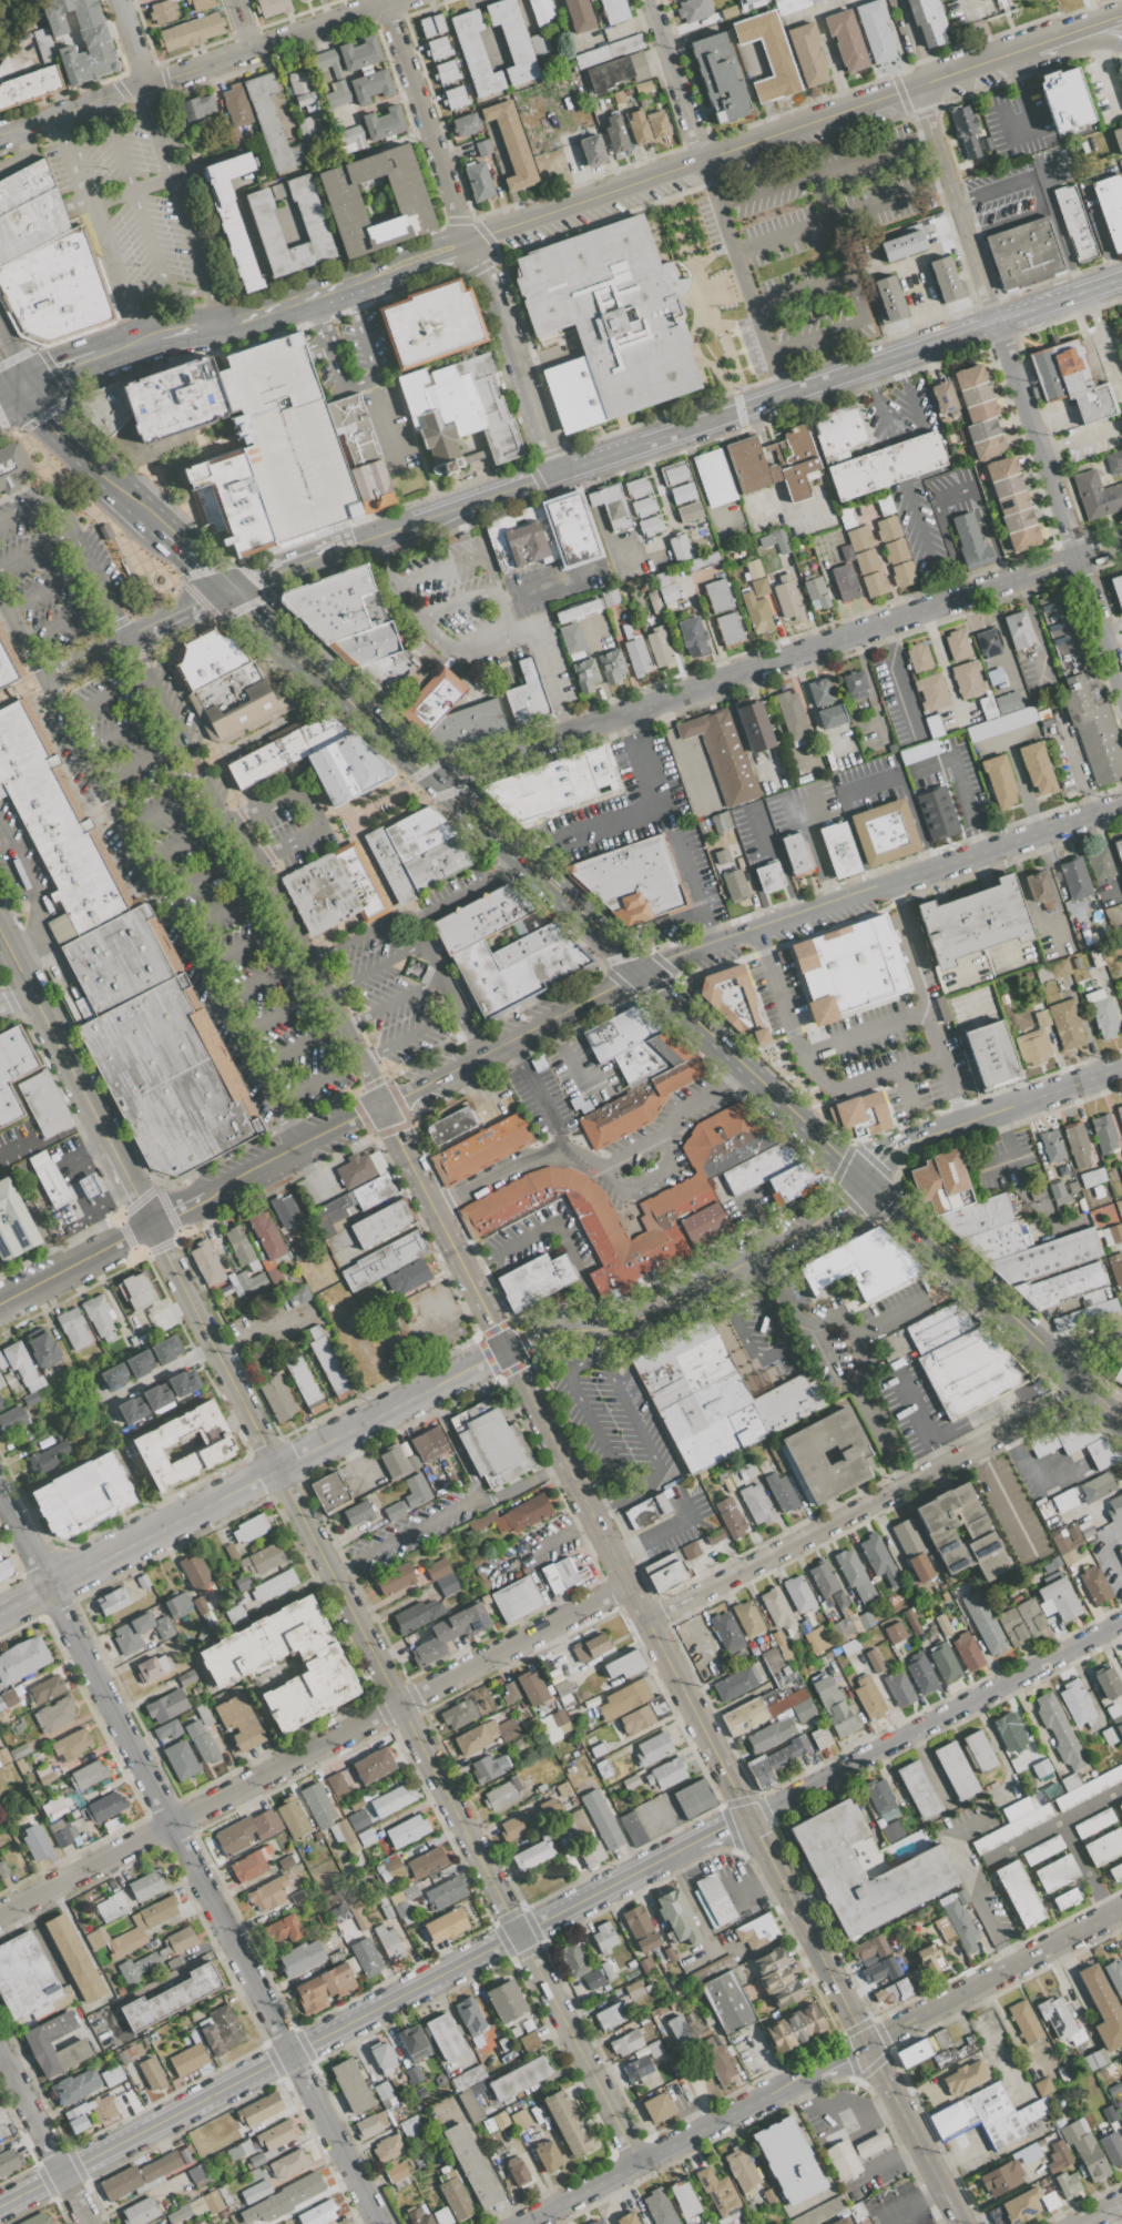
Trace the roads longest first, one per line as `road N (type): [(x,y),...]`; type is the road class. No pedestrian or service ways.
road 1 (residential): [(154,1226),(640,2162)]
road 2 (residential): [(0,1496),(383,2223)]
road 3 (tertiary): [(412,522),(1121,278)]
road 4 (residential): [(657,1862),(0,2206)]
road 5 (residential): [(628,1582),(0,1915)]
road 6 (residential): [(914,87),(1121,688)]
road 7 (tertiary): [(382,1105),(647,1621)]
road 8 (residential): [(507,1349),(0,1613)]
road 9 (residential): [(567,734),(1092,552)]
road 10 (residential): [(643,972),(1121,804)]
road 11 (residential): [(387,0),(457,221),(482,265),(558,475)]
road 12 (residential): [(1087,1390),(647,1621)]
road 13 (residential): [(748,1821),(1121,1623)]
road 14 (residential): [(0,132),(391,0)]
road 15 (residential): [(869,2043),(525,2223)]
road 16 (primary): [(864,1180),(1121,1423)]
road 17 (residential): [(704,161),(992,59)]
road 18 (primary): [(643,972),(864,1180)]
road 19 (residential): [(783,1243),(635,1323),(574,1324),(507,1349)]
road 20 (residential): [(1121,1910),(869,2043)]
road 21 (residential): [(227,326),(144,82)]
road 22 (tertiary): [(748,1821),(869,2043)]
road 23 (residential): [(468,242),(704,161)]
road 24 (residential): [(0,930),(113,1148)]
road 25 (tertiary): [(643,972),(438,1077)]
road 26 (residential): [(904,1143),(1121,1067)]
road 27 (tertiary): [(647,1621),(748,1821)]
road 28 (primary): [(280,641),(437,780)]
road 29 (tertiary): [(869,2043),(963,2223)]
road 30 (residential): [(0,2052),(89,2223)]
road 31 (residential): [(648,0),(704,161)]
road 32 (primary): [(527,864),(643,972)]
road 33 (residential): [(227,326),(364,280)]
road 34 (residential): [(437,780),(567,734)]

